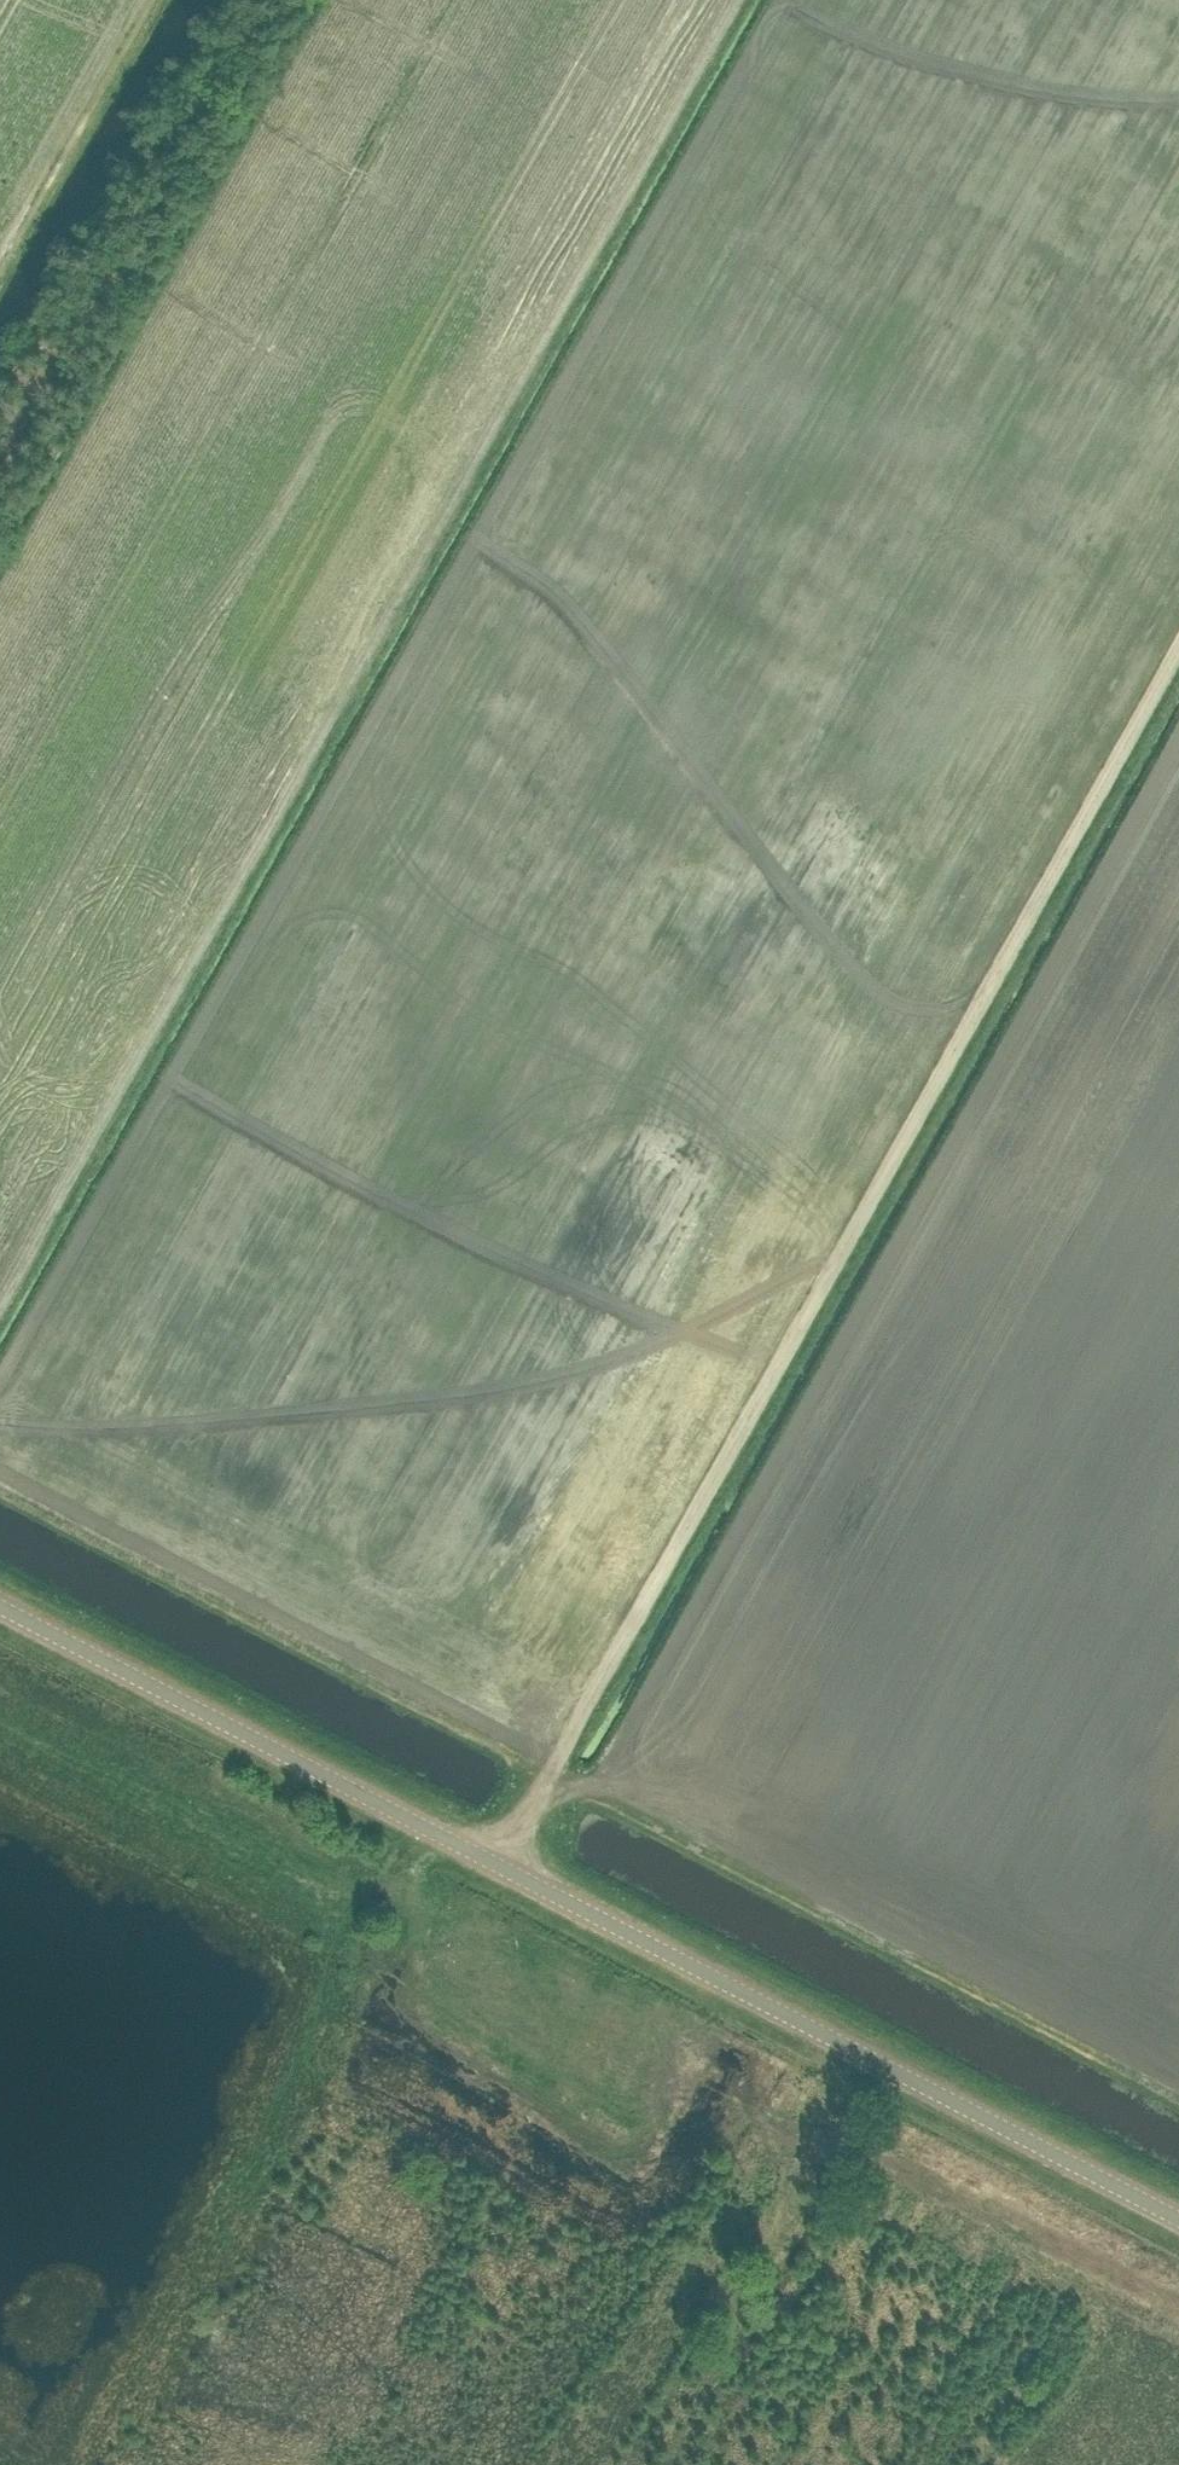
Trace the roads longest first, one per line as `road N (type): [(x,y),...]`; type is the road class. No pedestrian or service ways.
road 1 (track): [(509,1867),(1178,653)]
road 2 (unclassified): [(1178,2217),(0,1604)]

